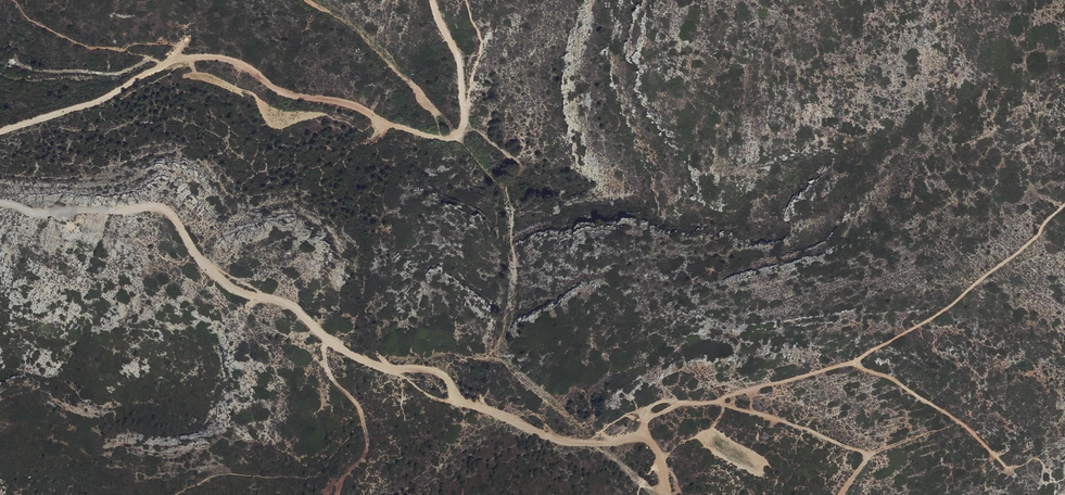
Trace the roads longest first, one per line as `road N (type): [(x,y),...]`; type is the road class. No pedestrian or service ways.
road 1 (track): [(669,494),(658,447),(642,436),(561,440),(459,400),(439,373),(371,365),(294,309),(232,287),(204,265),(167,212),(30,212),(0,205)]
road 2 (track): [(433,0),(464,67),(464,110),(453,135),(410,135),(347,107),(279,96),(237,68),(203,58),(168,62),(104,99),(0,131)]
road 3 (track): [(716,402),(863,451),(840,494)]

